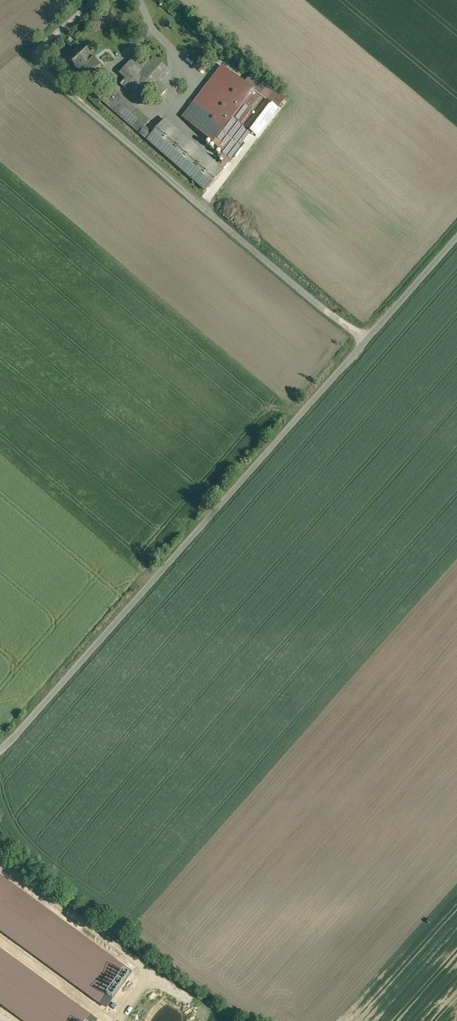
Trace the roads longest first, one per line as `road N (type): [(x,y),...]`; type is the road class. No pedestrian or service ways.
road 1 (unclassified): [(0,739),(291,430),(456,236)]

